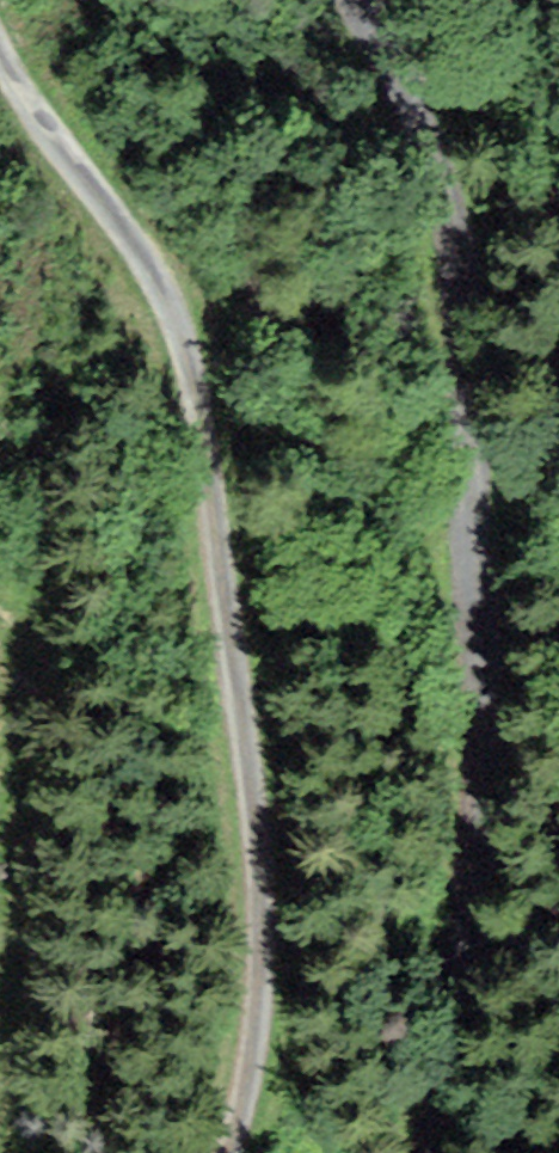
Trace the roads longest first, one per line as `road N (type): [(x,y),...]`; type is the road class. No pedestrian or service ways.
road 1 (track): [(390,1152),(437,1029),(472,696),(443,205),(365,0)]
road 2 (unclassified): [(230,1152),(265,987),(203,398),(171,305),(132,238),(0,58)]

